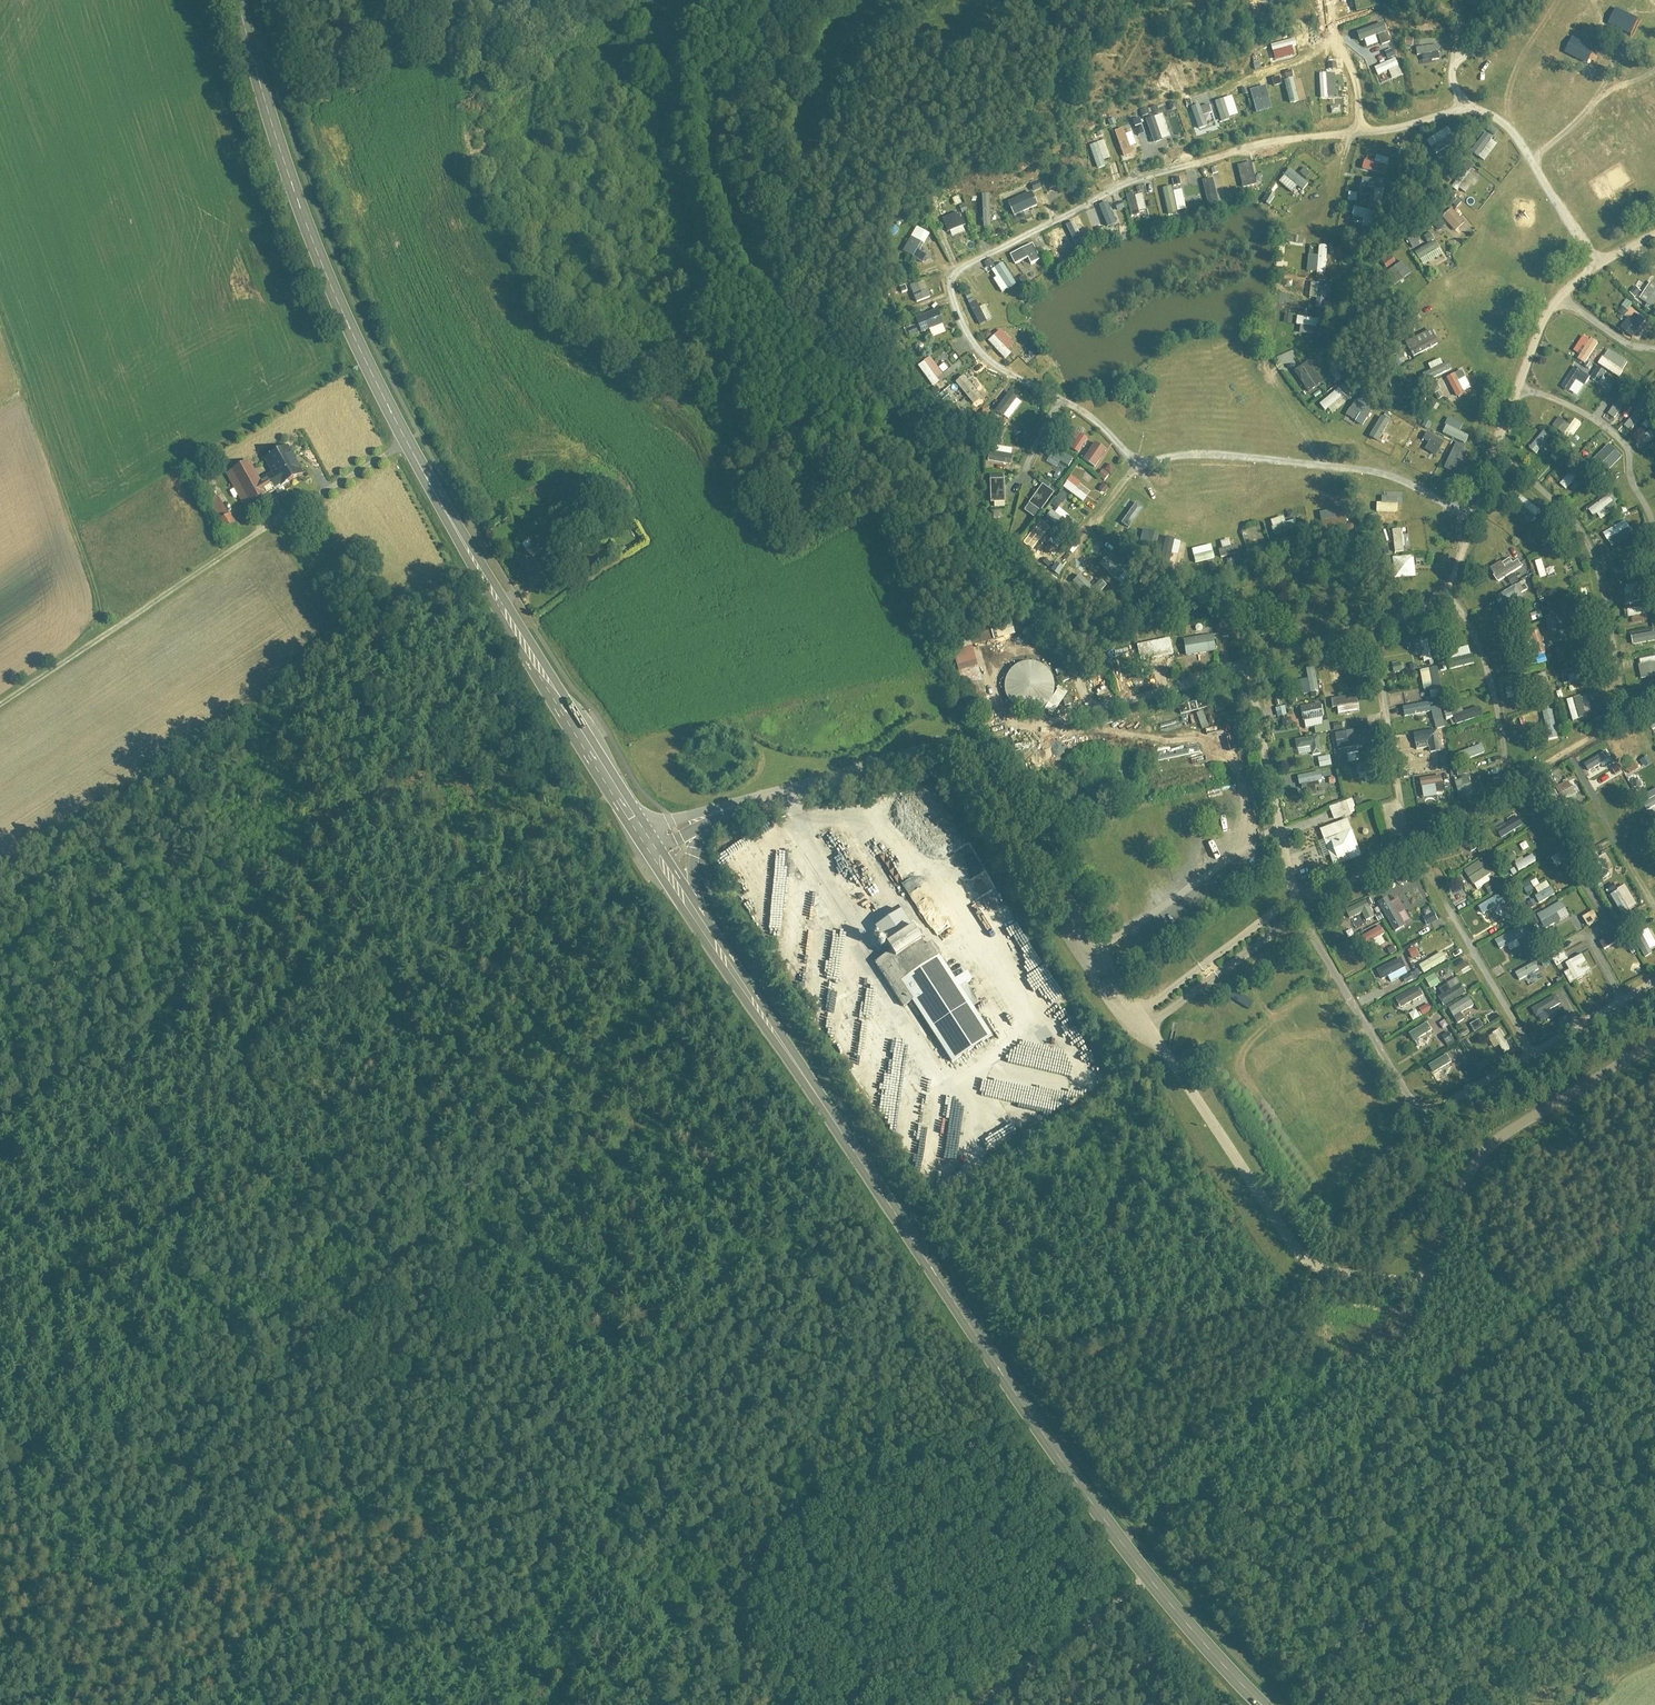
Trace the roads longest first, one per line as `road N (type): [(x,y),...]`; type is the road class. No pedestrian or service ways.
road 1 (residential): [(648,841),(961,746),(979,762),(1156,1039),(1267,1180),(1319,1231),(1383,1246),(1433,1242),(1473,1162),(1504,1134),(1654,1036)]
road 2 (primary): [(1266,1704),(1109,1524),(648,841)]
road 3 (primary): [(648,841),(469,554),(363,354),(305,227),(239,0)]
road 4 (track): [(1205,1485),(1269,1513),(1654,1219)]
road 5 (track): [(1123,1542),(1205,1485),(1399,1383),(1434,1344),(1448,1309),(1464,1182)]
road 6 (track): [(406,441),(0,703)]
road 7 (track): [(970,1704),(1138,1560)]

